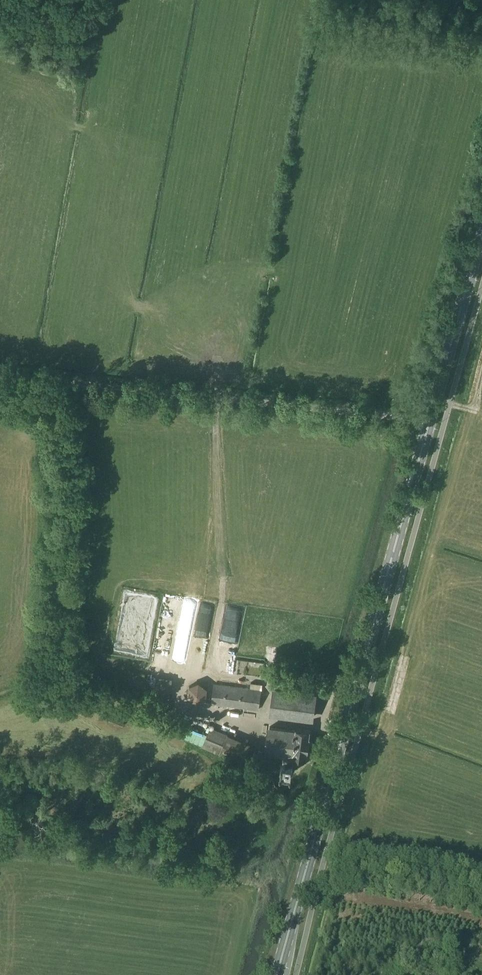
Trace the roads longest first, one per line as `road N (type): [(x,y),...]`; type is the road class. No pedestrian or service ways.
road 1 (primary): [(279,974),(481,230)]
road 2 (track): [(0,367),(430,416)]
road 3 (track): [(328,855),(481,883)]

